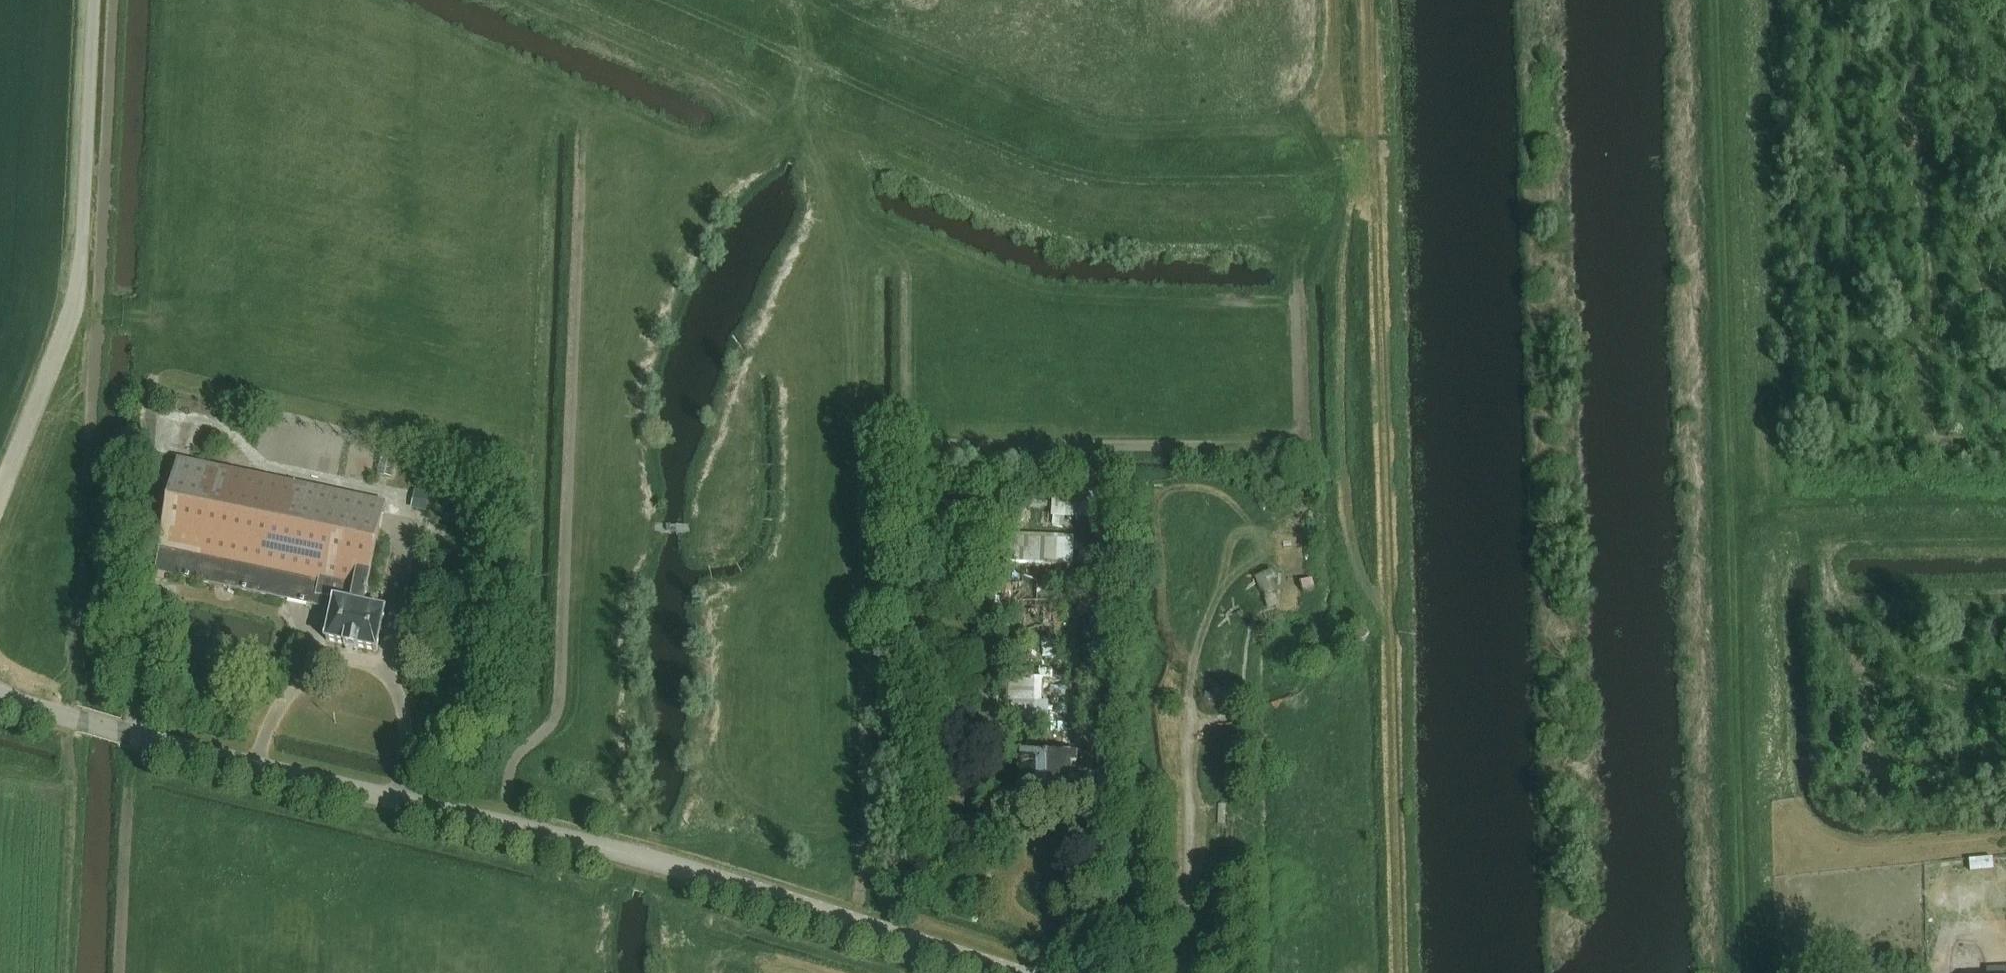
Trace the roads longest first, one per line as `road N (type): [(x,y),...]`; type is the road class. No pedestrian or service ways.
road 1 (tertiary): [(1017,972),(652,861),(124,735),(0,697)]

